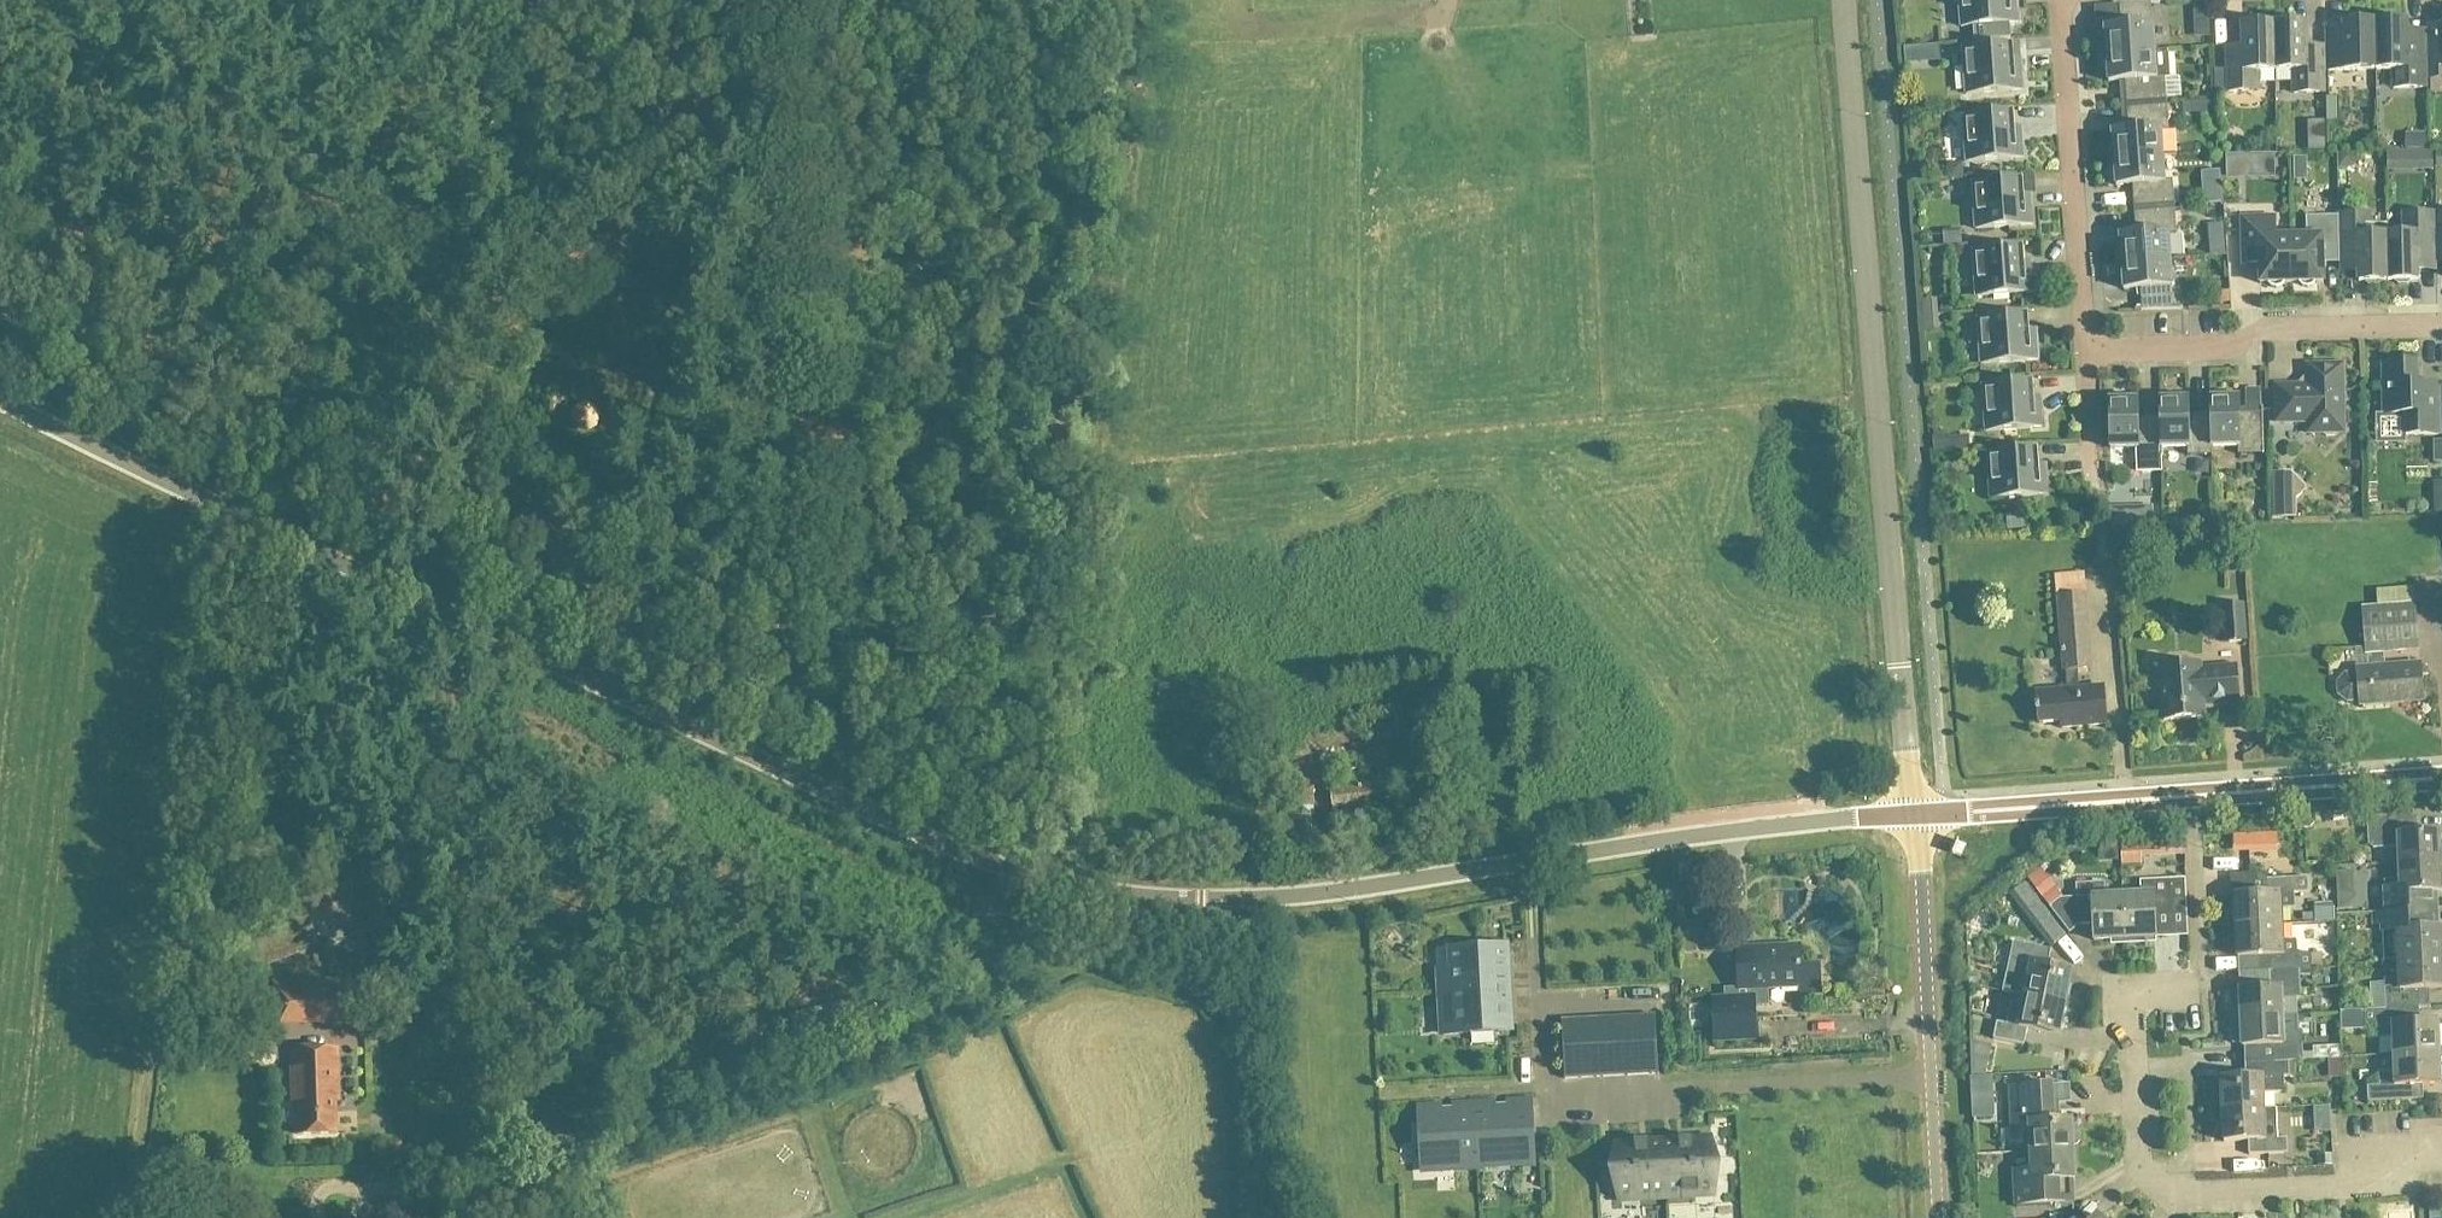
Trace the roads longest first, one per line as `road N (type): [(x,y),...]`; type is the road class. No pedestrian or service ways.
road 1 (unclassified): [(1201,898),(1067,884),(949,845),(0,399)]
road 2 (track): [(414,600),(406,505),(521,320),(51,116),(0,105)]
road 3 (tertiary): [(1919,814),(1895,655),(1843,0)]
road 4 (residential): [(1919,814),(1700,834),(1354,890),(1201,898)]
road 5 (track): [(125,1217),(213,503)]
road 6 (track): [(783,0),(852,688)]
road 7 (track): [(406,596),(538,1157)]
road 8 (residential): [(2441,1136),(2352,1185),(2177,1195),(2153,1185),(2141,1160),(2133,993),(2195,990)]
road 9 (residential): [(1919,814),(2441,778)]
road 10 (tertiary): [(1938,1217),(1919,814)]
road 11 (residential): [(2441,323),(2283,327),(2237,349),(2085,350)]
road 12 (residential): [(2085,350),(2065,0)]
road 13 (track): [(500,0),(536,329),(521,320)]
road 14 (track): [(826,429),(753,424),(536,329)]
road 15 (residential): [(2094,478),(2085,350)]

